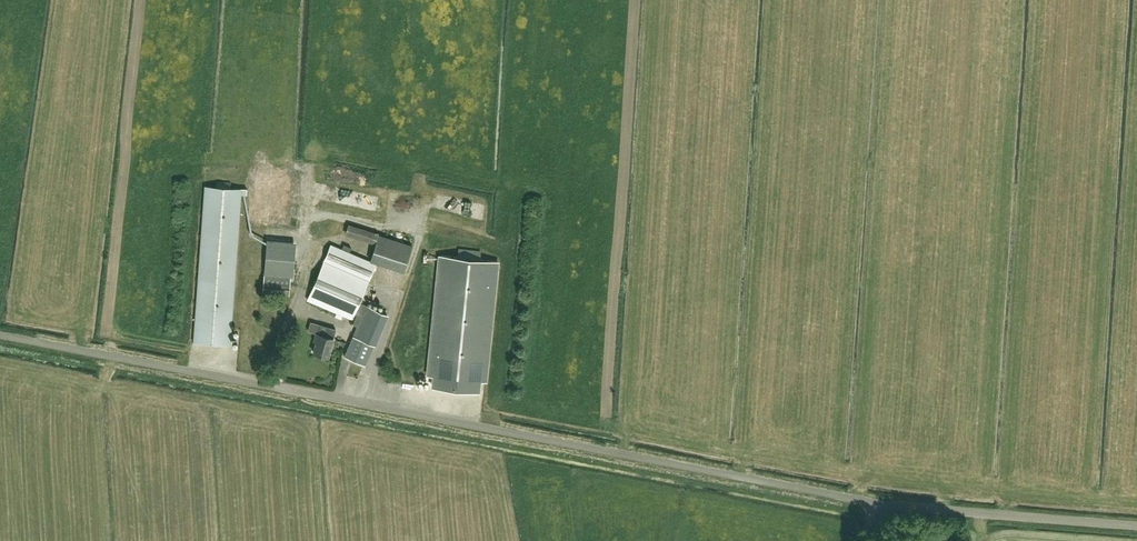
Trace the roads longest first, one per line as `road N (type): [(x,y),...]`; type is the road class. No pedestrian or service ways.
road 1 (unclassified): [(879,504),(0,335)]
road 2 (unclassified): [(1136,525),(879,504)]

